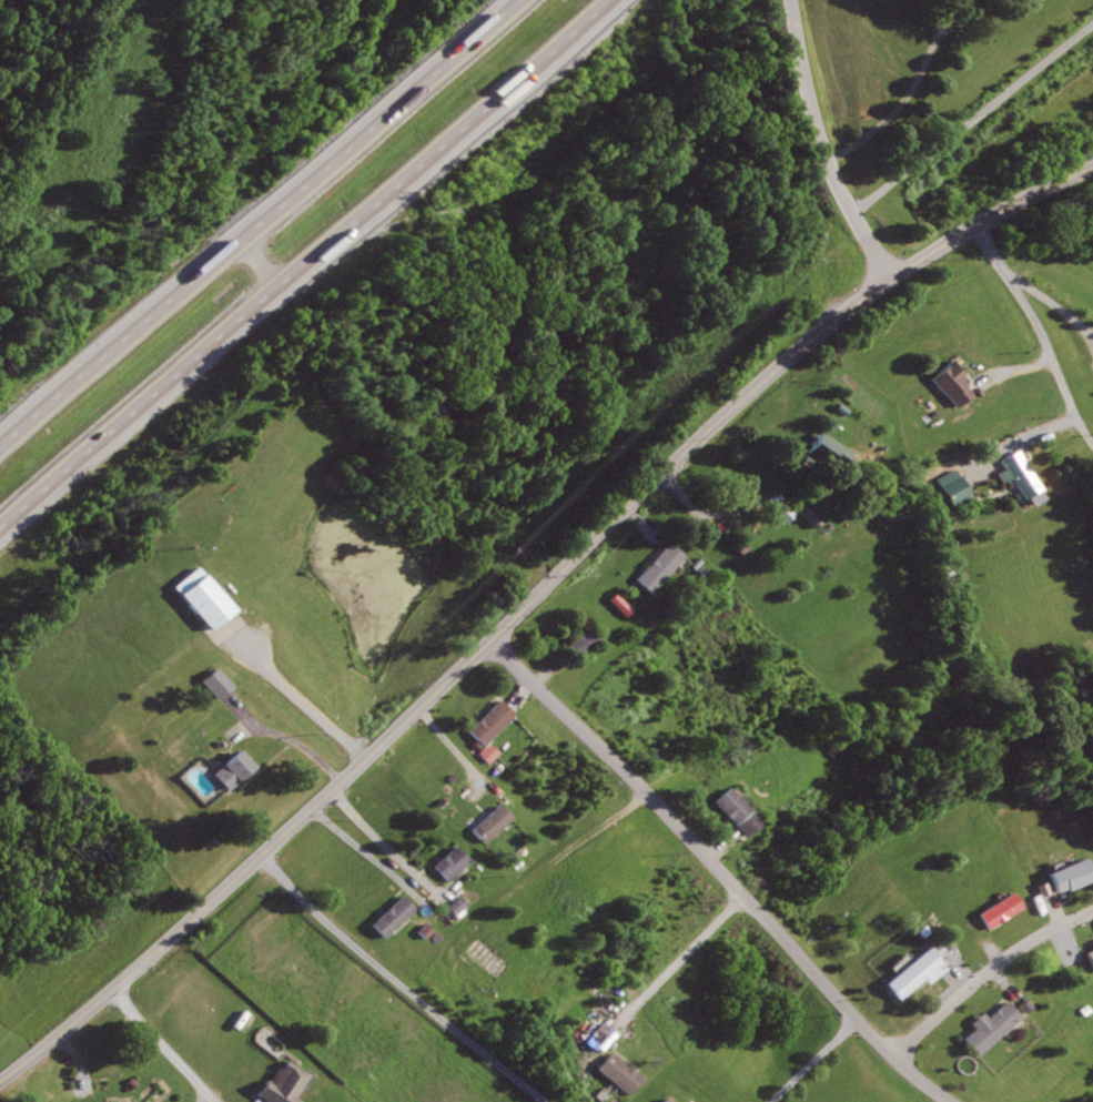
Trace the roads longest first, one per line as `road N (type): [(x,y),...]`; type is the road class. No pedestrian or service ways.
road 1 (secondary): [(0,1081),(226,888),(822,328),(943,244),(1092,169)]
road 2 (motorway): [(0,533),(615,0)]
road 3 (motorway): [(514,0),(0,446)]
road 4 (residential): [(949,1101),(858,1021),(623,770),(487,640)]
road 5 (secondary): [(889,280),(820,139),(791,0)]
road 6 (residential): [(899,1060),(1002,961),(1092,911)]
road 7 (residential): [(976,225),(1084,429)]
road 8 (residential): [(115,987),(220,1101)]

